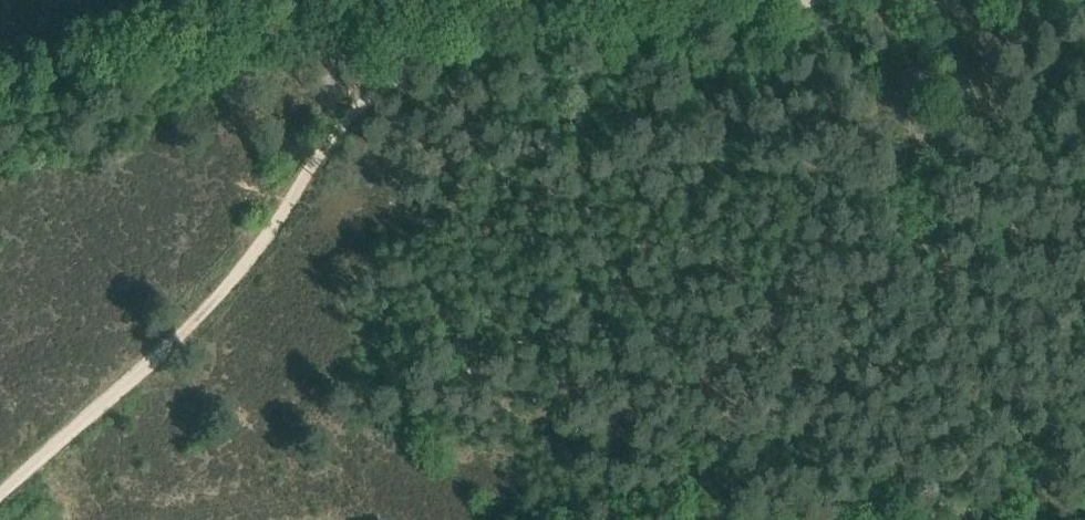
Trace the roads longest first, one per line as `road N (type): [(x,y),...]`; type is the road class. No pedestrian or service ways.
road 1 (track): [(0,498),(228,289),(381,91)]
road 2 (track): [(381,91),(439,57),(799,0)]
road 3 (track): [(1084,509),(959,519)]

